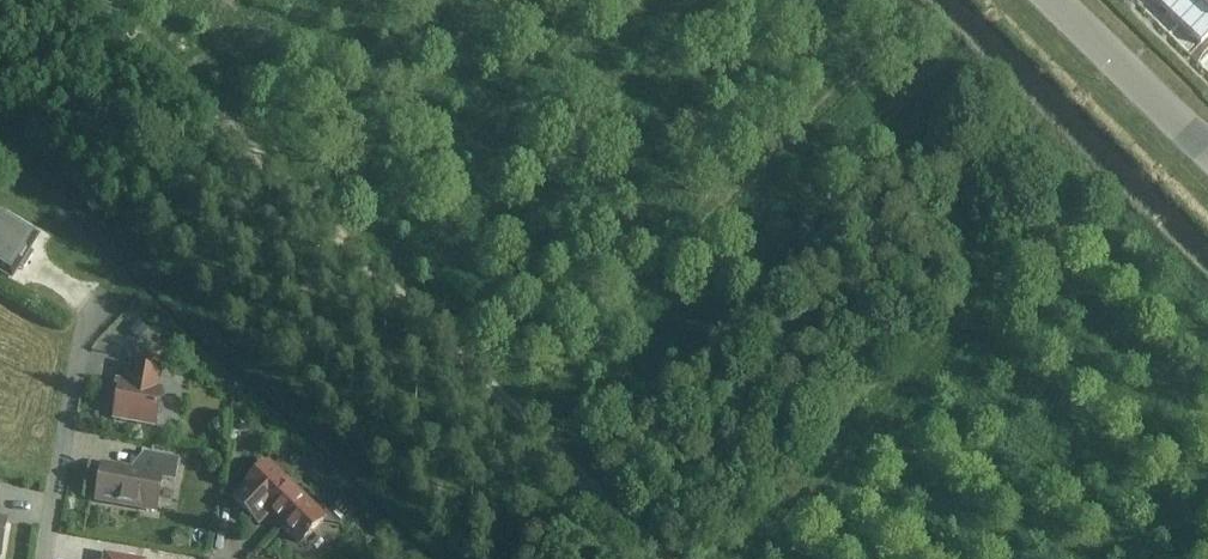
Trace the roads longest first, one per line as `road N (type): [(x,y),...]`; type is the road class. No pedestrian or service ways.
road 1 (track): [(85,0),(656,558)]
road 2 (unclassified): [(1055,0),(1207,147)]

